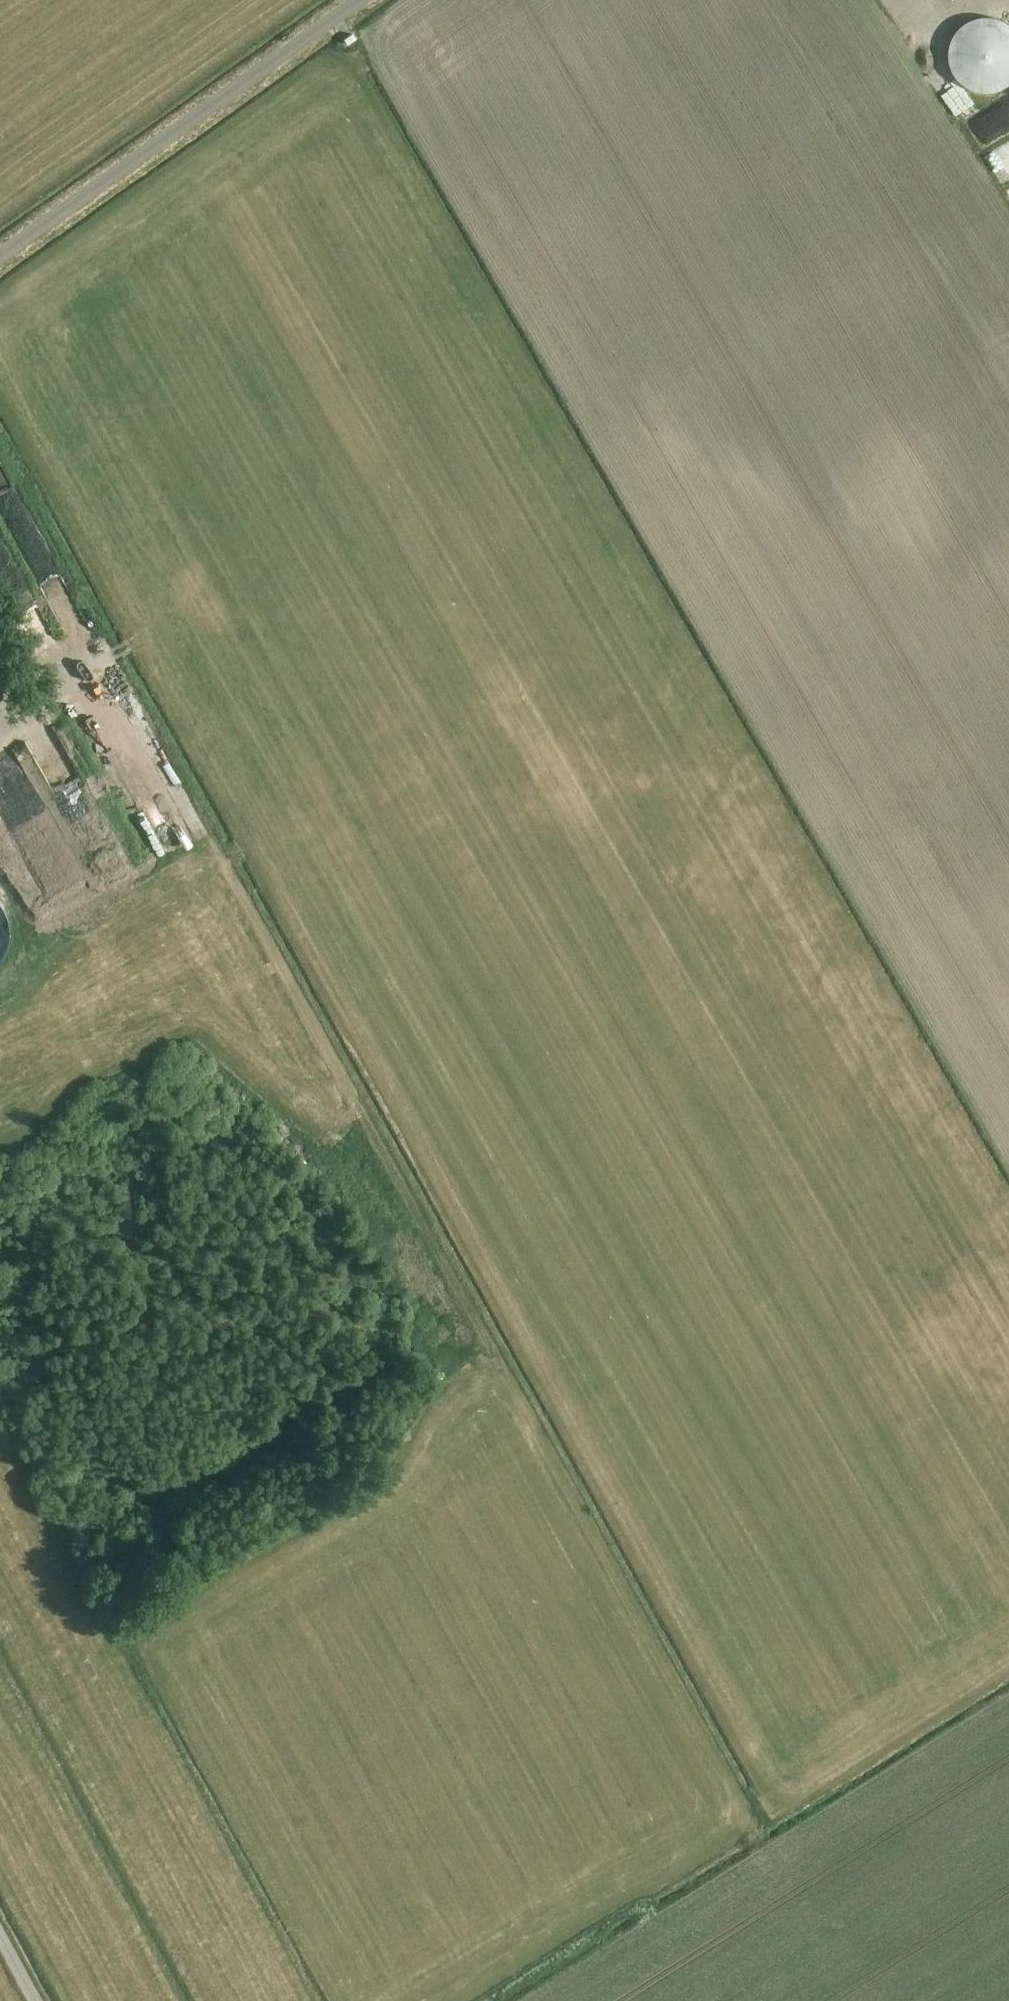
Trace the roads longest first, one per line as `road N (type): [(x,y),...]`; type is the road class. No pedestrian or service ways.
road 1 (track): [(0,706),(53,675),(203,829),(531,1415)]
road 2 (unclassified): [(0,246),(346,0)]

